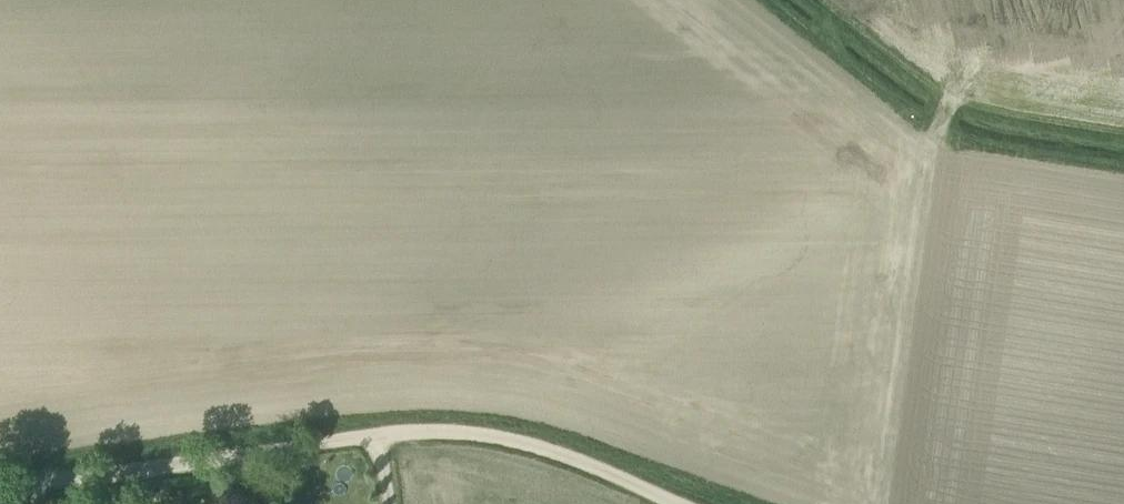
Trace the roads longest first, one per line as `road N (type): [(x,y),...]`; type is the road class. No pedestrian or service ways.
road 1 (unclassified): [(0,483),(375,438)]
road 2 (track): [(818,0),(937,92),(1026,120),(1123,135)]
road 3 (track): [(675,503),(513,441),(456,432),(375,438)]

